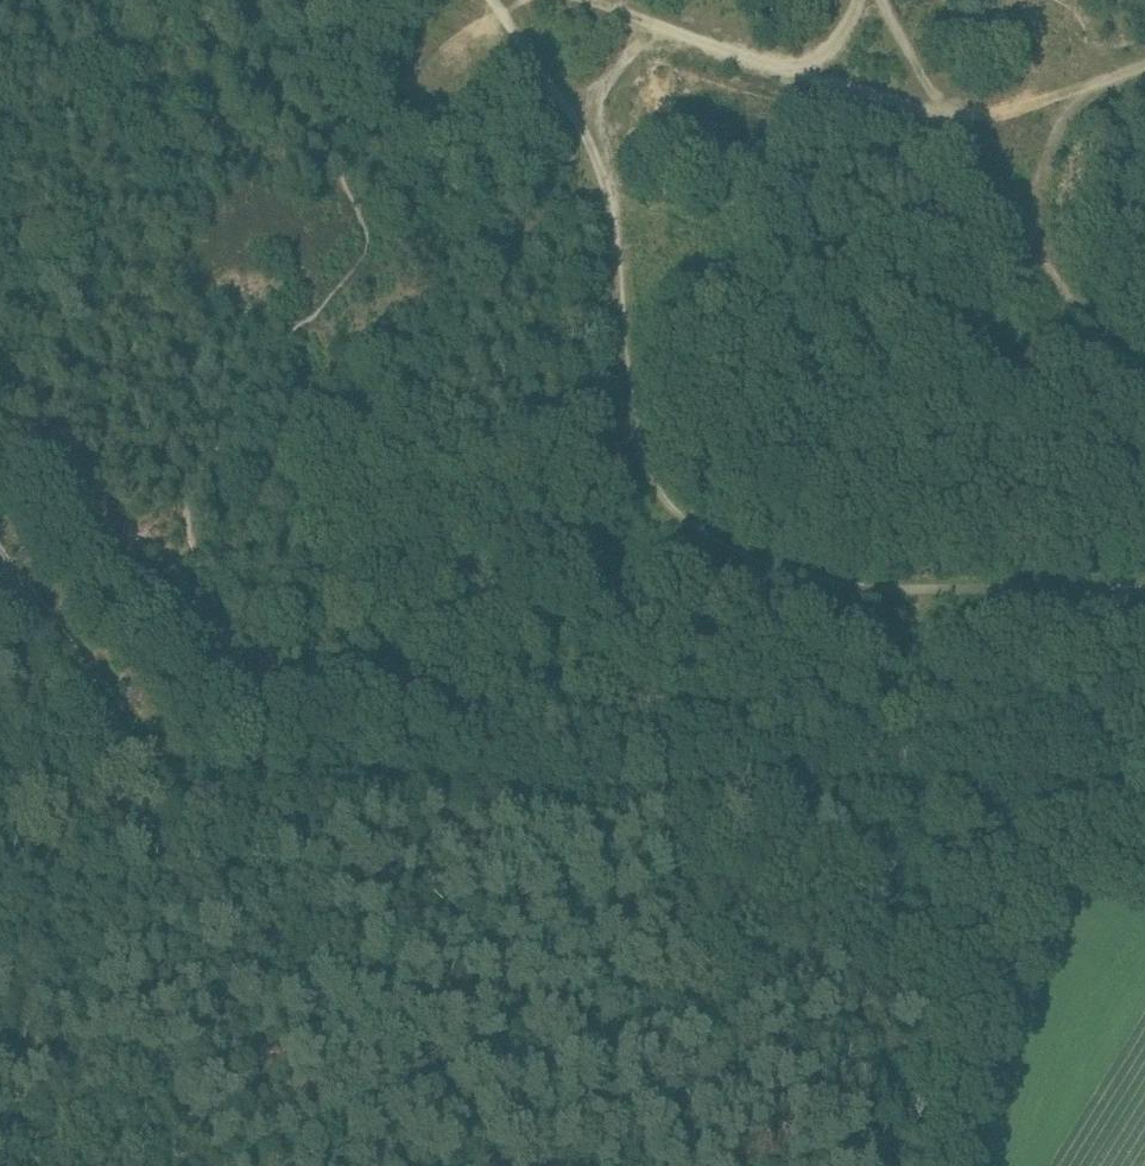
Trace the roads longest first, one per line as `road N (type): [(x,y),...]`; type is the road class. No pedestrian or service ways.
road 1 (track): [(625,9),(903,109),(960,113),(1061,285),(1144,352)]
road 2 (track): [(665,25),(615,82),(590,147)]
road 3 (track): [(874,0),(893,41),(960,113)]

